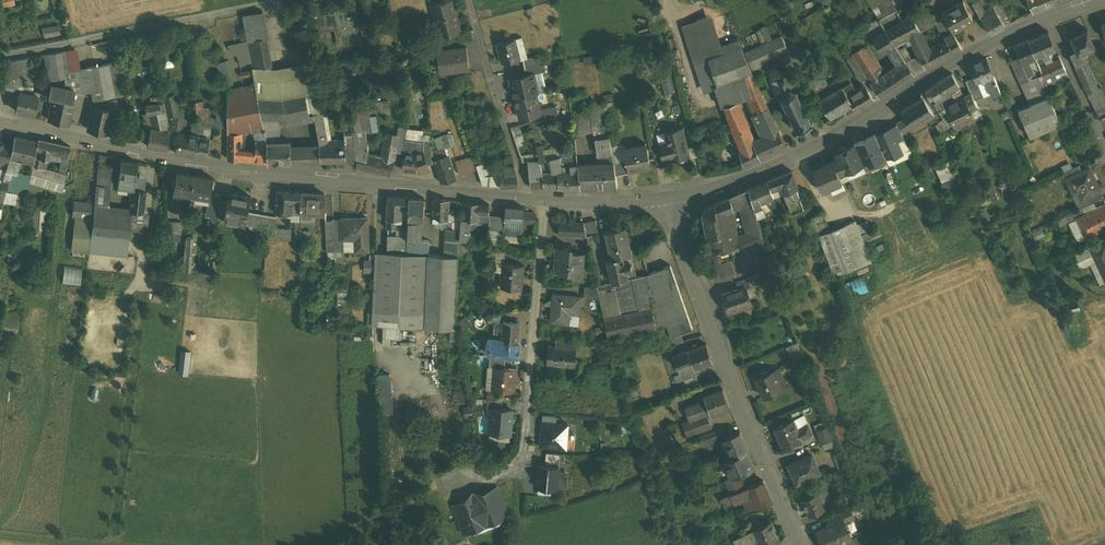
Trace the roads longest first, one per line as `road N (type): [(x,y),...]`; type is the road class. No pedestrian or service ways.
road 1 (tertiary): [(0,122),(242,174),(521,199)]
road 2 (tertiary): [(673,198),(806,149),(1050,23)]
road 3 (residential): [(803,544),(731,373),(673,198)]
road 4 (residential): [(546,201),(521,456),(432,493)]
road 5 (residential): [(469,0),(523,176),(521,199)]
road 6 (track): [(300,544),(432,493)]
road 7 (track): [(0,534),(134,544)]
road 8 (residential): [(1104,145),(1050,23)]
road 9 (tertiary): [(546,201),(673,198)]

